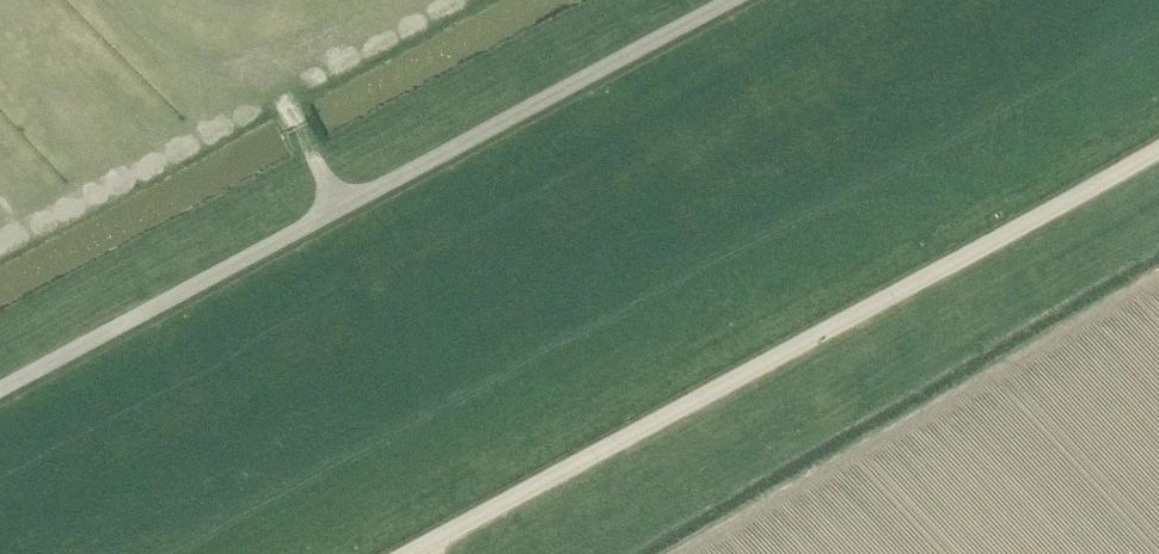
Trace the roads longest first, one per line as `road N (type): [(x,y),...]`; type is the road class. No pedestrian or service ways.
road 1 (unclassified): [(406,553),(1158,147)]
road 2 (unclassified): [(730,0),(0,387)]

